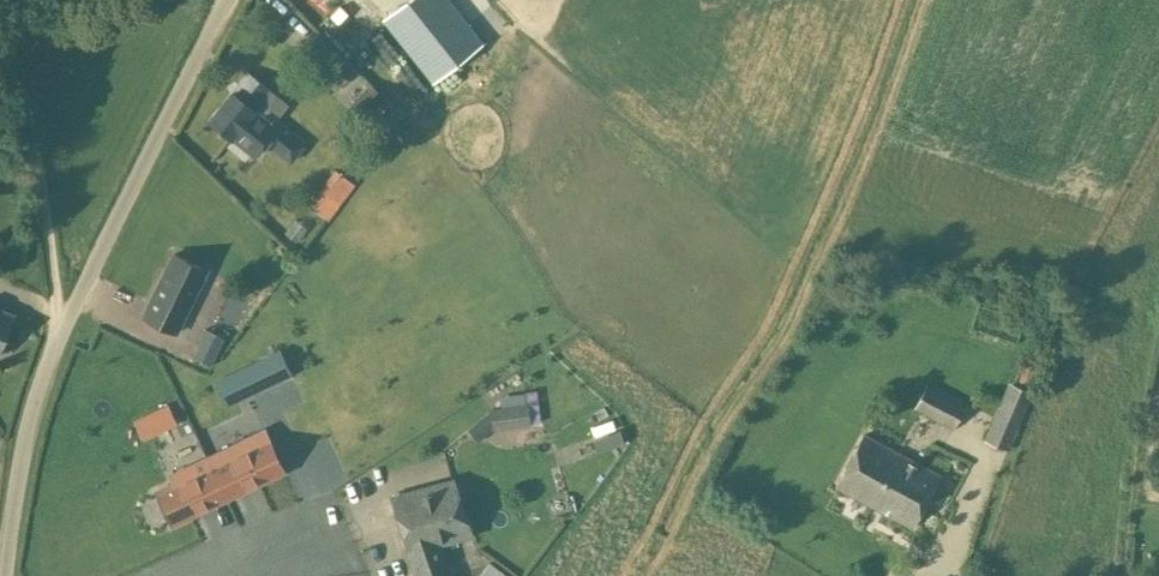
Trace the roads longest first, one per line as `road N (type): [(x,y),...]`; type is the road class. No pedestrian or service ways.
road 1 (unclassified): [(230,0),(62,332),(33,408),(6,575)]
road 2 (track): [(62,332),(27,117),(0,48)]
road 3 (track): [(152,0),(0,25)]

